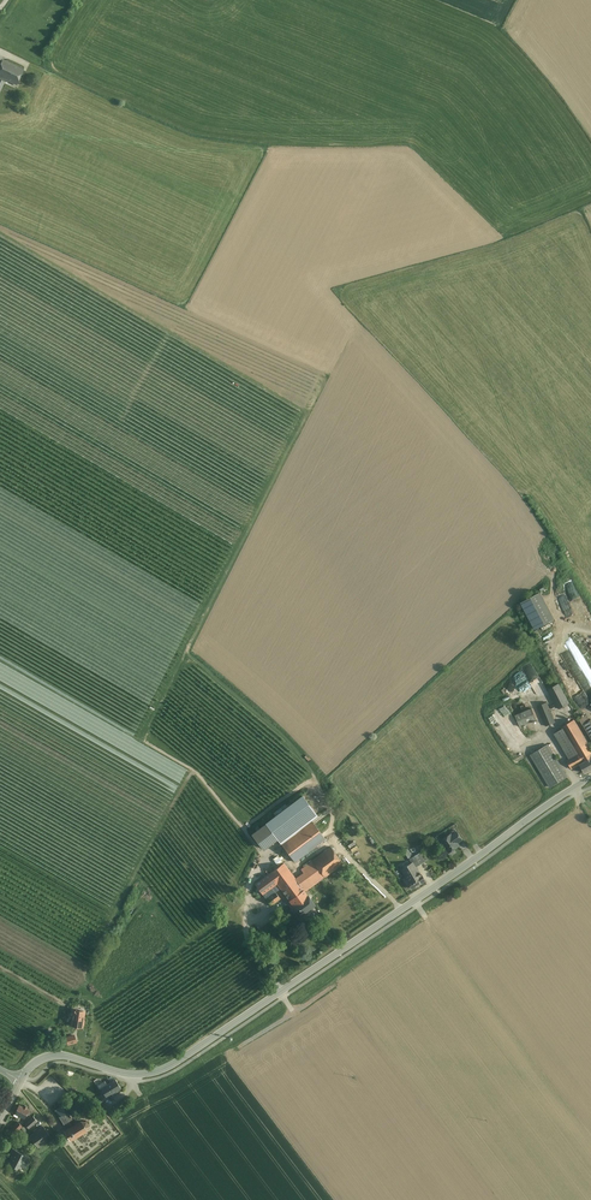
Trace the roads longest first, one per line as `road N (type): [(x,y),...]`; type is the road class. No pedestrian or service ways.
road 1 (tertiary): [(21,1083),(32,1065),(54,1056),(132,1075),(171,1065),(590,779)]

